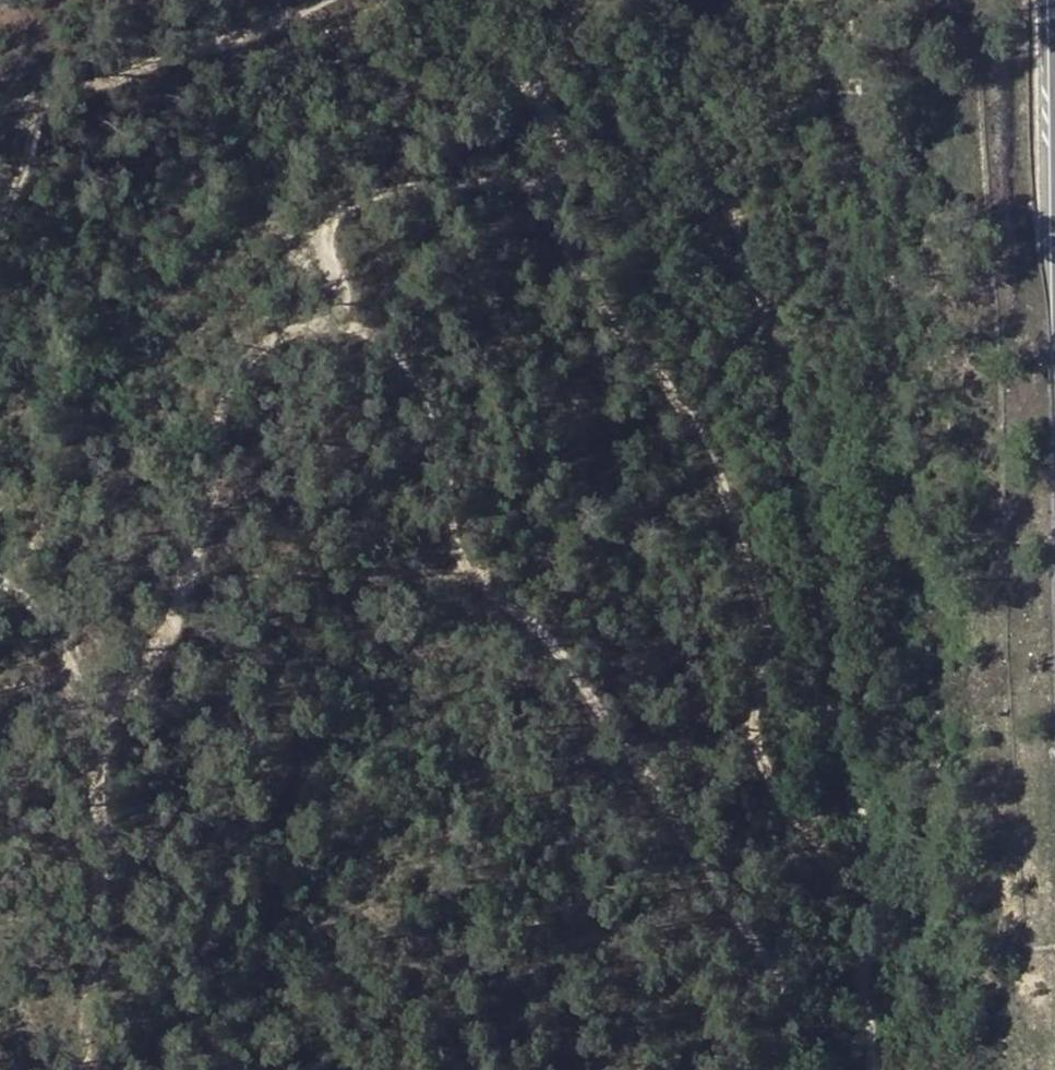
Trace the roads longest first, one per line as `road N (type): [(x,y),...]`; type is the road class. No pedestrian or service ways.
road 1 (track): [(107,748),(201,527),(214,437),(240,366),(280,340),(337,323),(342,286),(325,242),(331,219),(380,190),(531,180),(727,496),(764,639),(753,743),(779,795),(820,838),(853,931),(875,1069)]
road 2 (track): [(337,323),(369,330),(422,378),(456,540),(473,570),(540,628),(643,771),(830,1069)]
road 3 (track): [(362,0),(61,106),(36,130),(0,218)]
road 4 (track): [(107,748),(94,1069)]
road 5 (track): [(473,570),(429,570),(355,589),(263,575),(164,611)]
road 6 (track): [(544,196),(559,162),(557,133),(535,90),(439,0)]
road 7 (track): [(0,580),(46,618),(107,748)]

